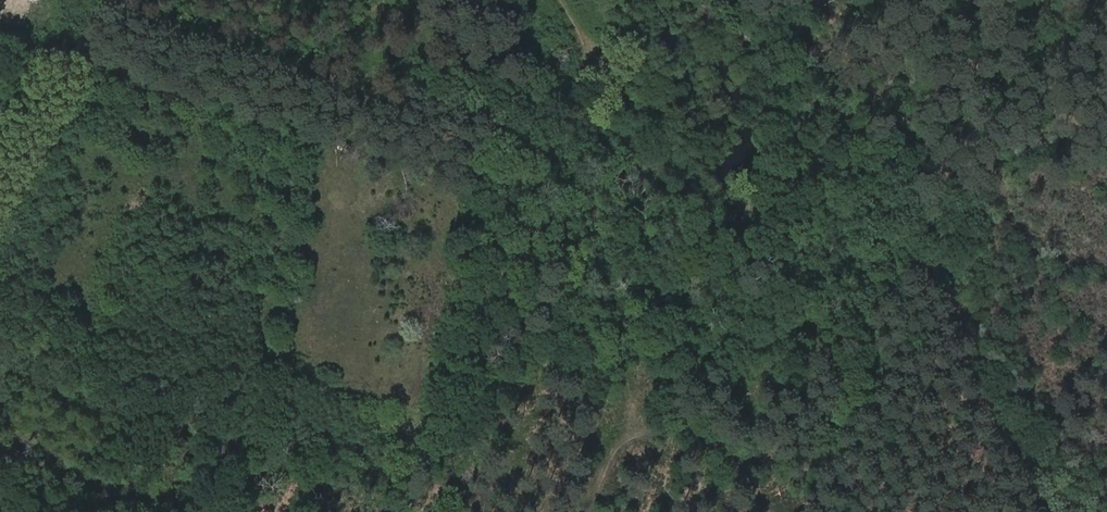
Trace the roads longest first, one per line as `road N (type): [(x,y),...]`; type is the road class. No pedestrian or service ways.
road 1 (track): [(769,511),(730,443),(672,428),(620,442),(591,511)]
road 2 (track): [(0,181),(115,0)]

